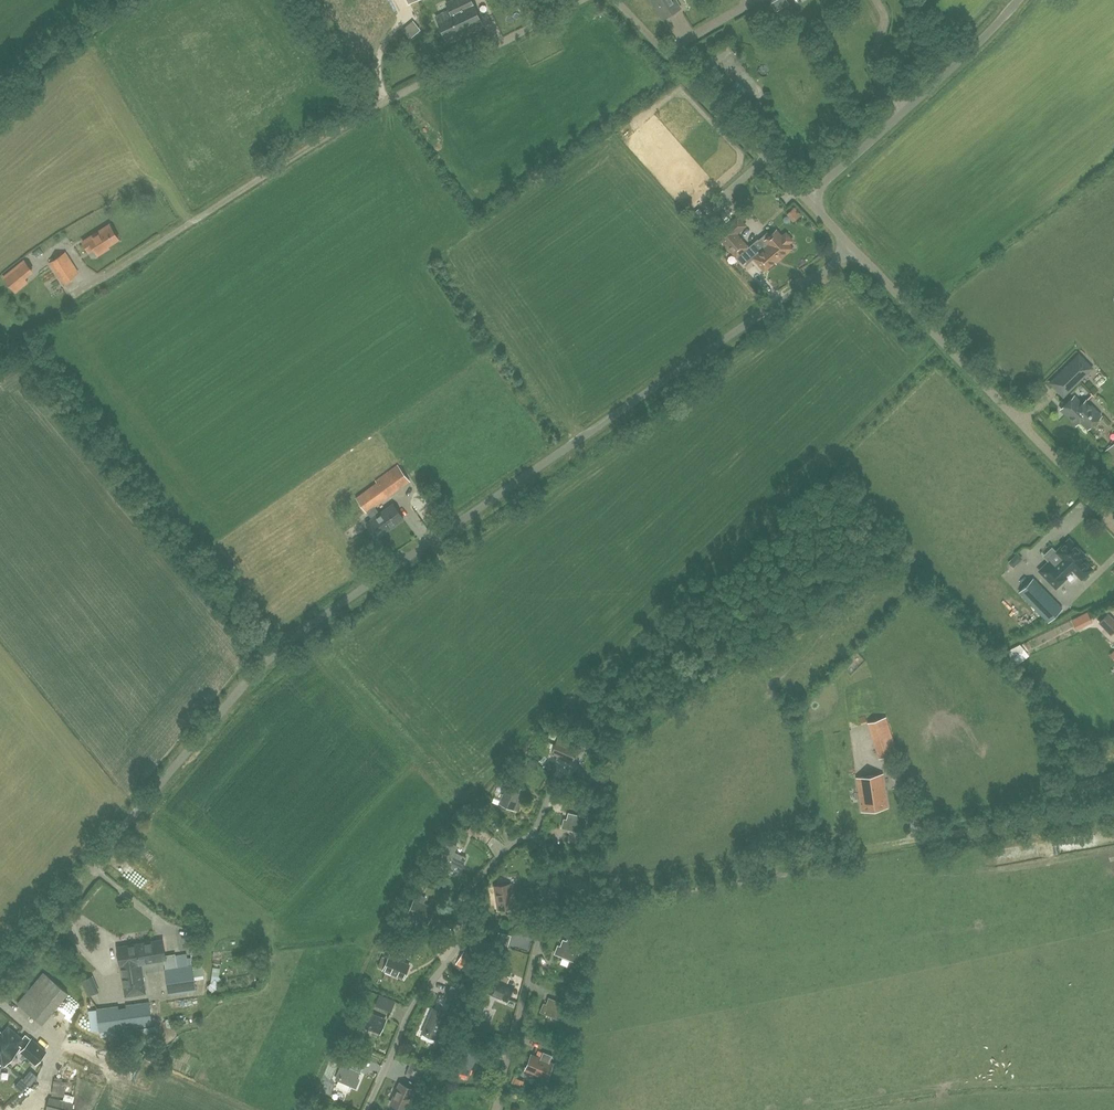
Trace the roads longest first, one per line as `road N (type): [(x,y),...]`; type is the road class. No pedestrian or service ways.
road 1 (unclassified): [(0,968),(199,723),(279,641),(851,248)]
road 2 (unclassified): [(35,318),(339,121),(570,0)]
road 3 (track): [(619,885),(1113,807)]
road 4 (unclassified): [(1113,523),(851,248)]
road 5 (unclassified): [(803,197),(1012,0)]
road 6 (unclassified): [(616,0),(803,197)]

